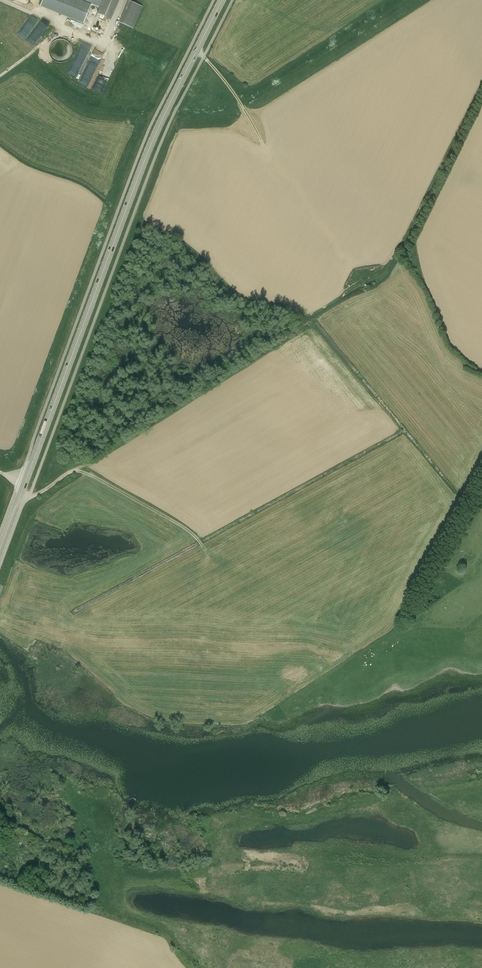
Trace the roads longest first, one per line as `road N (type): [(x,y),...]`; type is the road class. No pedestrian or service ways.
road 1 (secondary): [(0,550),(149,148),(222,0)]
road 2 (track): [(261,141),(390,319)]
road 3 (track): [(19,499),(81,472),(188,528),(202,545)]

